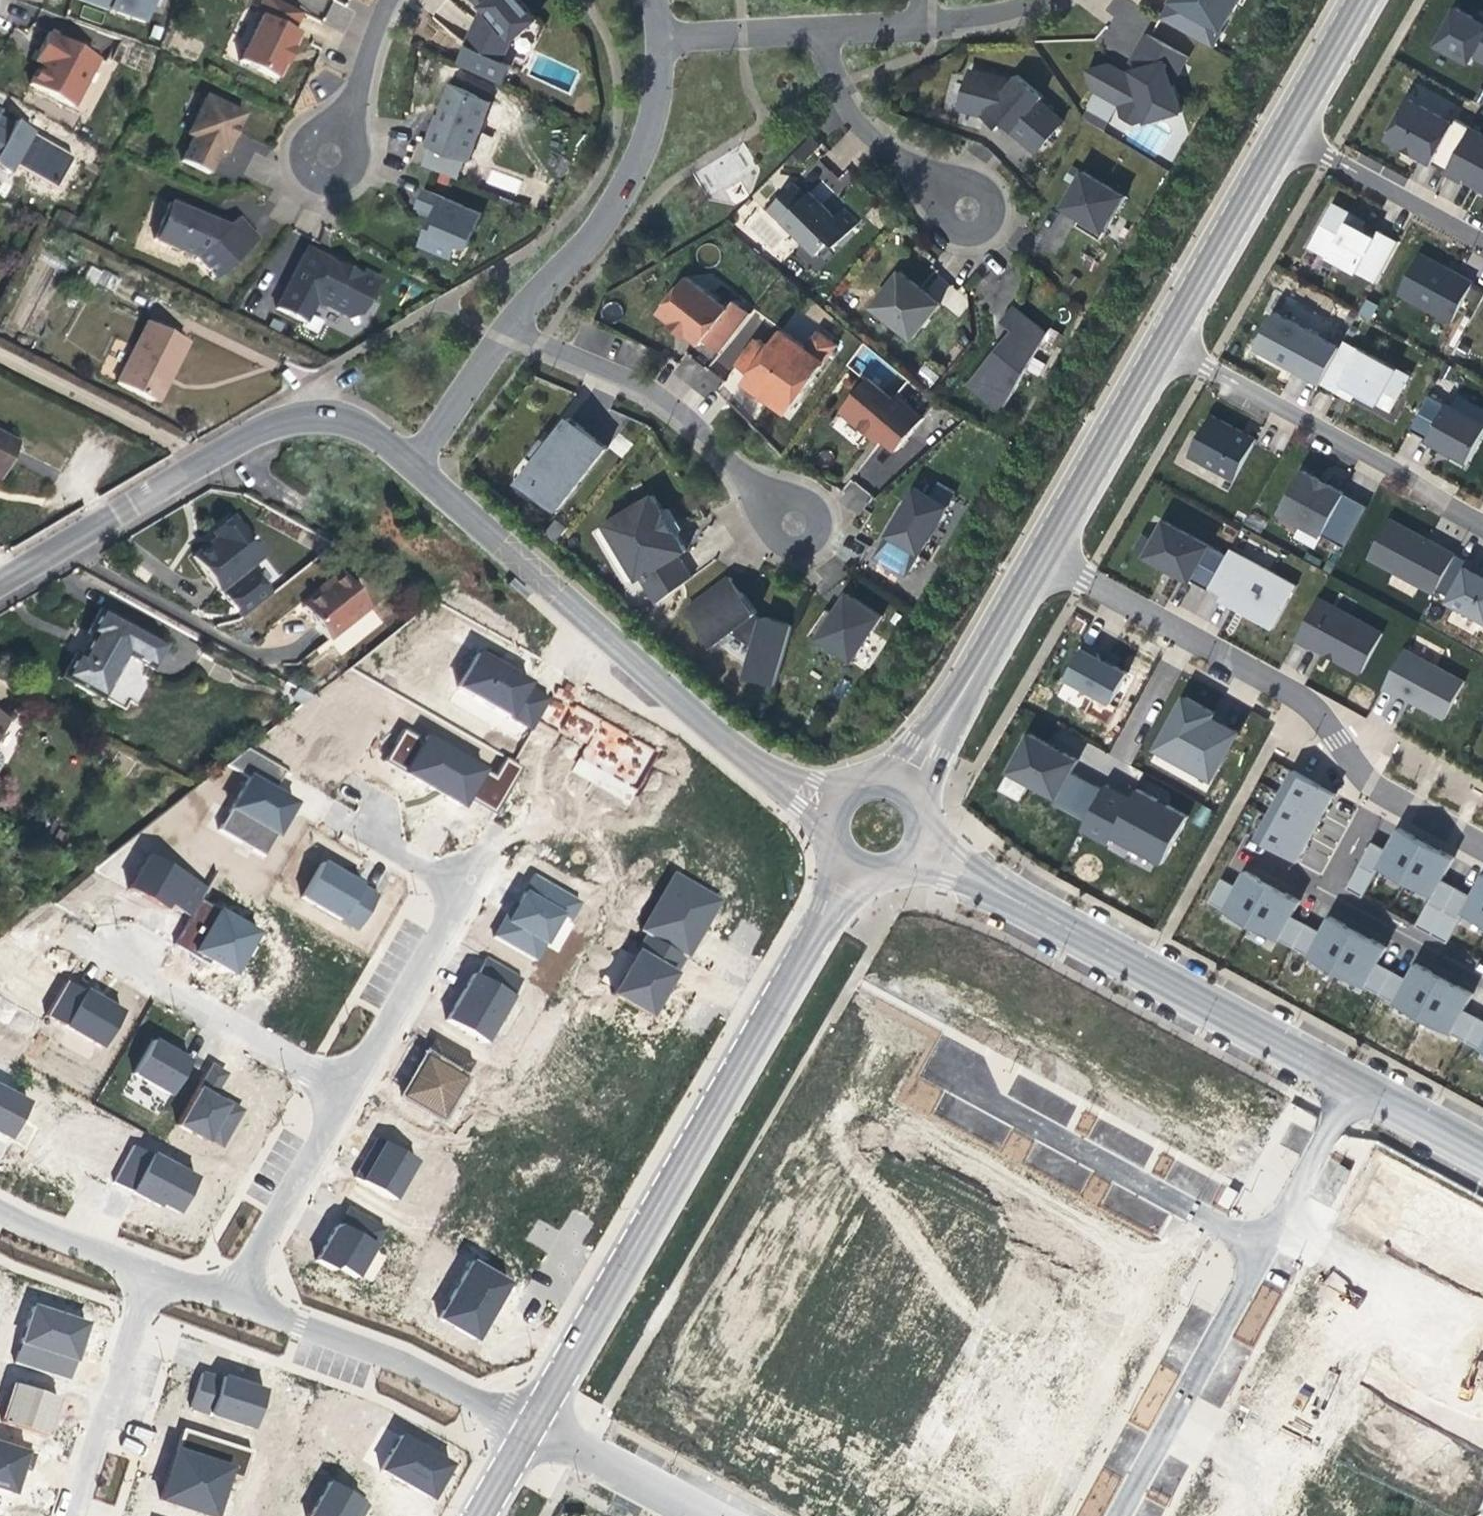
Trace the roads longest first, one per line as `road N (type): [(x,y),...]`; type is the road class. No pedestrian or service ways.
road 1 (tertiary): [(852,870),(529,1423)]
road 2 (residential): [(831,803),(710,730),(546,573),(416,464)]
road 3 (residential): [(1359,1089),(921,849)]
road 4 (residential): [(416,464),(372,428),(326,407),(240,433),(0,574)]
road 5 (residential): [(1044,553),(1299,698),(1368,780),(1385,790)]
road 6 (residential): [(1268,1253),(937,1074)]
road 7 (residential): [(1165,342),(1482,520)]
road 8 (residential): [(349,1091),(462,878),(366,821)]
road 9 (residential): [(796,525),(664,395),(515,326)]
road 10 (residential): [(663,37),(659,110),(640,170),(594,240),(515,326)]
road 11 (residential): [(529,1423),(399,1360),(237,1297)]
road 12 (residential): [(1122,1515),(1268,1253)]
road 13 (residential): [(349,1091),(96,949)]
road 14 (tertiary): [(1044,553),(899,782)]
road 15 (residential): [(86,1515),(158,1279)]
road 16 (tertiary): [(1165,342),(1044,553)]
road 17 (residential): [(971,208),(860,119),(821,28)]
road 18 (tertiary): [(1286,135),(1165,342)]
road 19 (residential): [(237,1297),(349,1091)]
road 20 (residential): [(1482,240),(1286,135)]
road 21 (residential): [(529,1423),(703,1515)]
road 22 (residential): [(1268,1253),(1359,1089)]
road 23 (residential): [(1482,976),(1328,892)]
road 24 (residential): [(158,1279),(0,1206)]
road 25 (residential): [(515,326),(416,464)]
road 26 (residential): [(334,153),(393,0)]
road 27 (residential): [(821,28),(663,37)]
road 28 (tertiary): [(1359,0),(1286,135)]
road 29 (residential): [(1482,1156),(1359,1089)]

